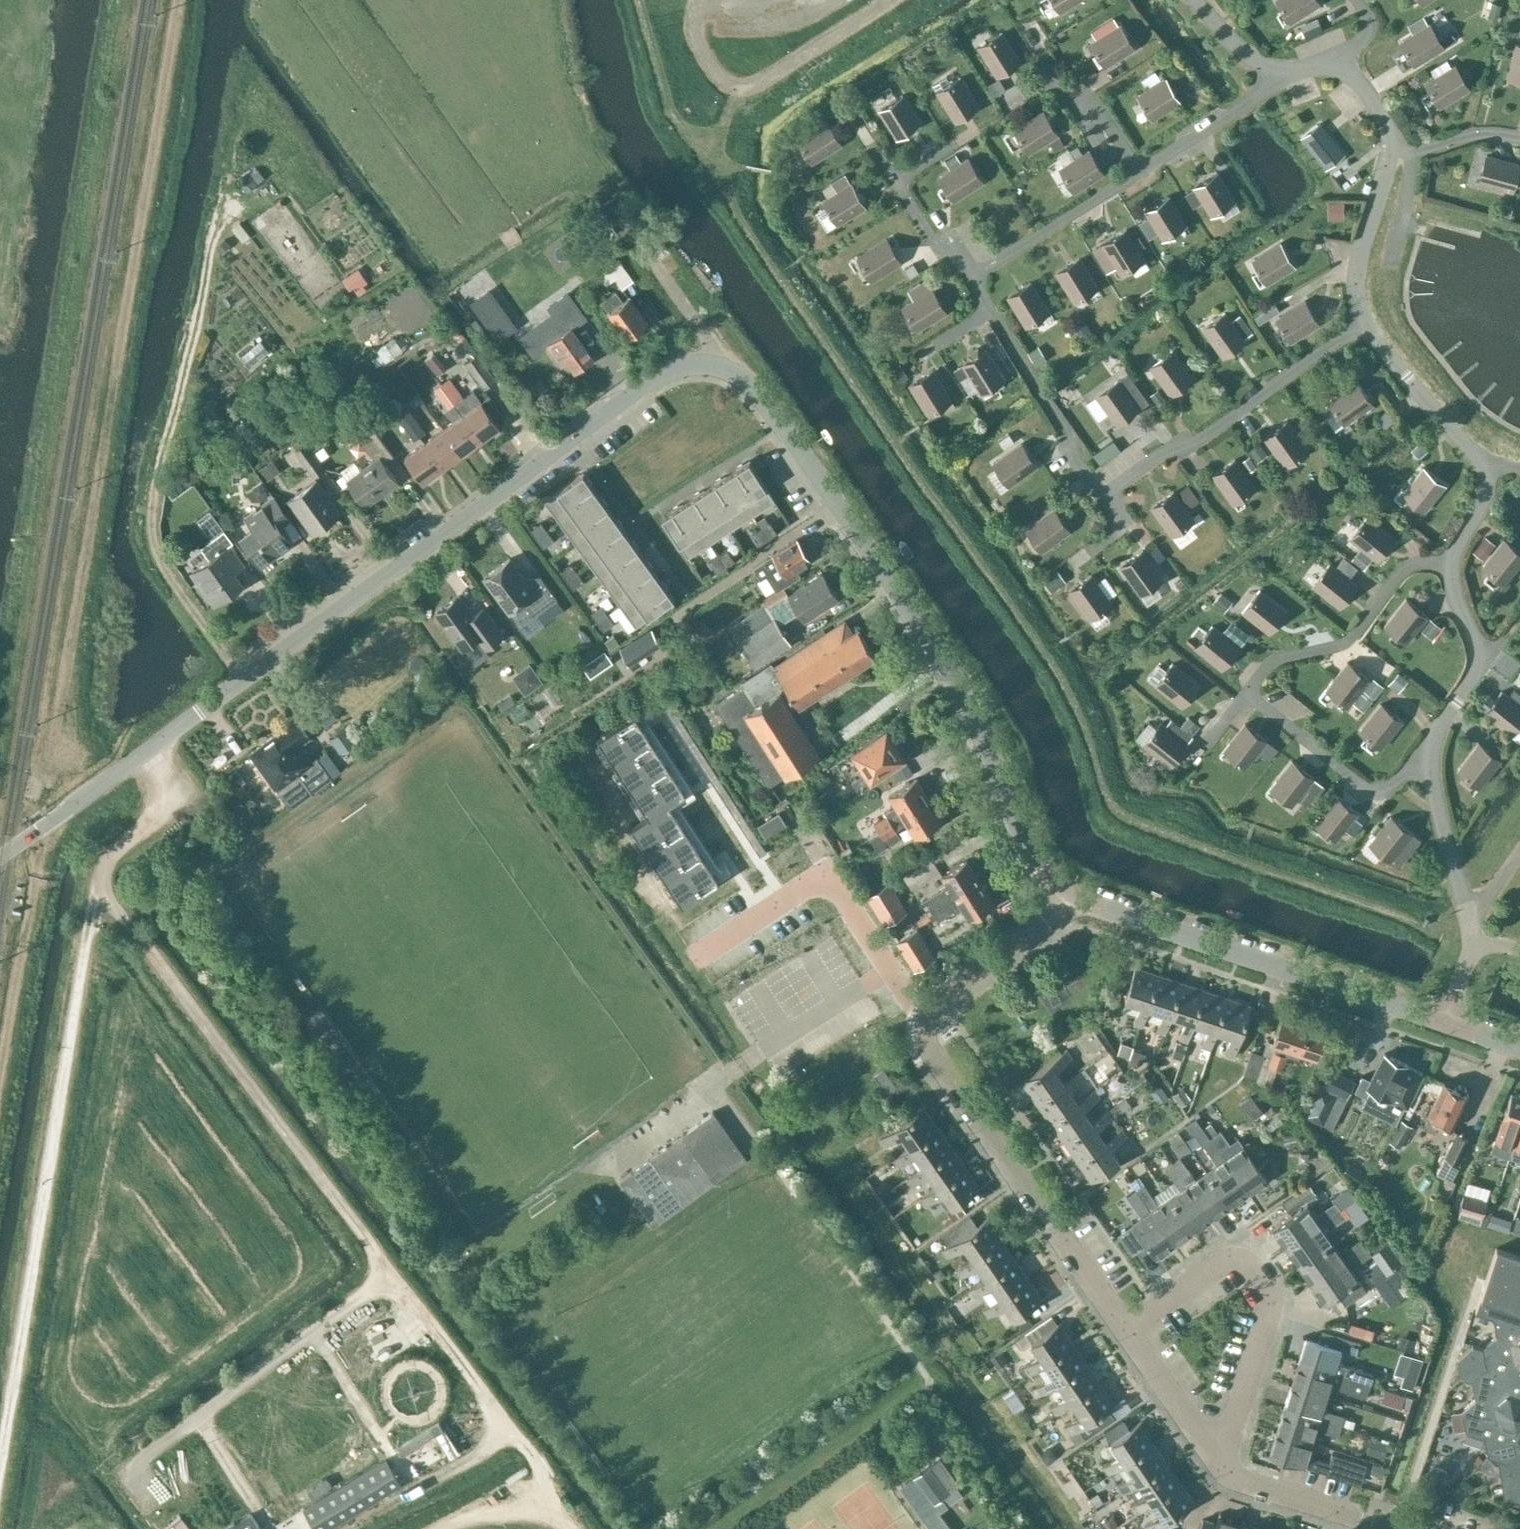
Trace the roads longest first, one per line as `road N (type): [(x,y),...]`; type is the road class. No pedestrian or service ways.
road 1 (unclassified): [(0,857),(659,373),(711,365),(743,377),(942,661),(1041,868),(1076,900)]
road 2 (track): [(130,1494),(127,1474),(138,1462),(379,1284),(385,1268),(96,878)]
road 3 (track): [(0,1475),(96,878),(109,857),(151,827),(165,793),(147,751)]
road 4 (track): [(243,74),(156,477),(153,531),(163,566),(245,679)]
road 5 (residential): [(1365,323),(1110,493),(970,277)]
road 6 (residential): [(970,277),(957,251),(928,234),(903,191),(911,166),(1057,80),(1106,118),(1139,170)]
road 7 (unclassified): [(1448,1021),(1076,900)]
road 8 (residential): [(928,1013),(926,1041),(1124,1325)]
road 9 (residential): [(1221,1463),(1270,1326),(1270,1293),(1250,1267),(1214,1263),(1124,1325)]
road 10 (residential): [(928,1013),(908,999),(828,875),(699,956)]
road 11 (residential): [(1450,558),(1482,508),(1489,466),(1435,412),(1365,323)]
road 12 (track): [(385,1268),(508,1427),(509,1440)]
road 13 (unclassified): [(1424,748),(1477,670),(1478,647),(1456,596),(1450,558)]
road 14 (residential): [(1139,170),(970,277)]
road 15 (residential): [(1221,1463),(1235,1480),(1399,1528)]
road 16 (residential): [(1478,928),(1458,895),(1424,748)]
road 17 (residential): [(1076,900),(940,995),(928,1013)]
road 18 (residential): [(1365,323),(1358,263),(1389,149)]
road 19 (residential): [(747,96),(894,0)]
road 20 (residential): [(1124,1325),(1221,1463)]
road 21 (residential): [(1271,71),(1259,95),(1139,170)]
road 22 (residential): [(1519,137),(1473,133),(1389,149)]
road 23 (track): [(577,147),(645,254)]

